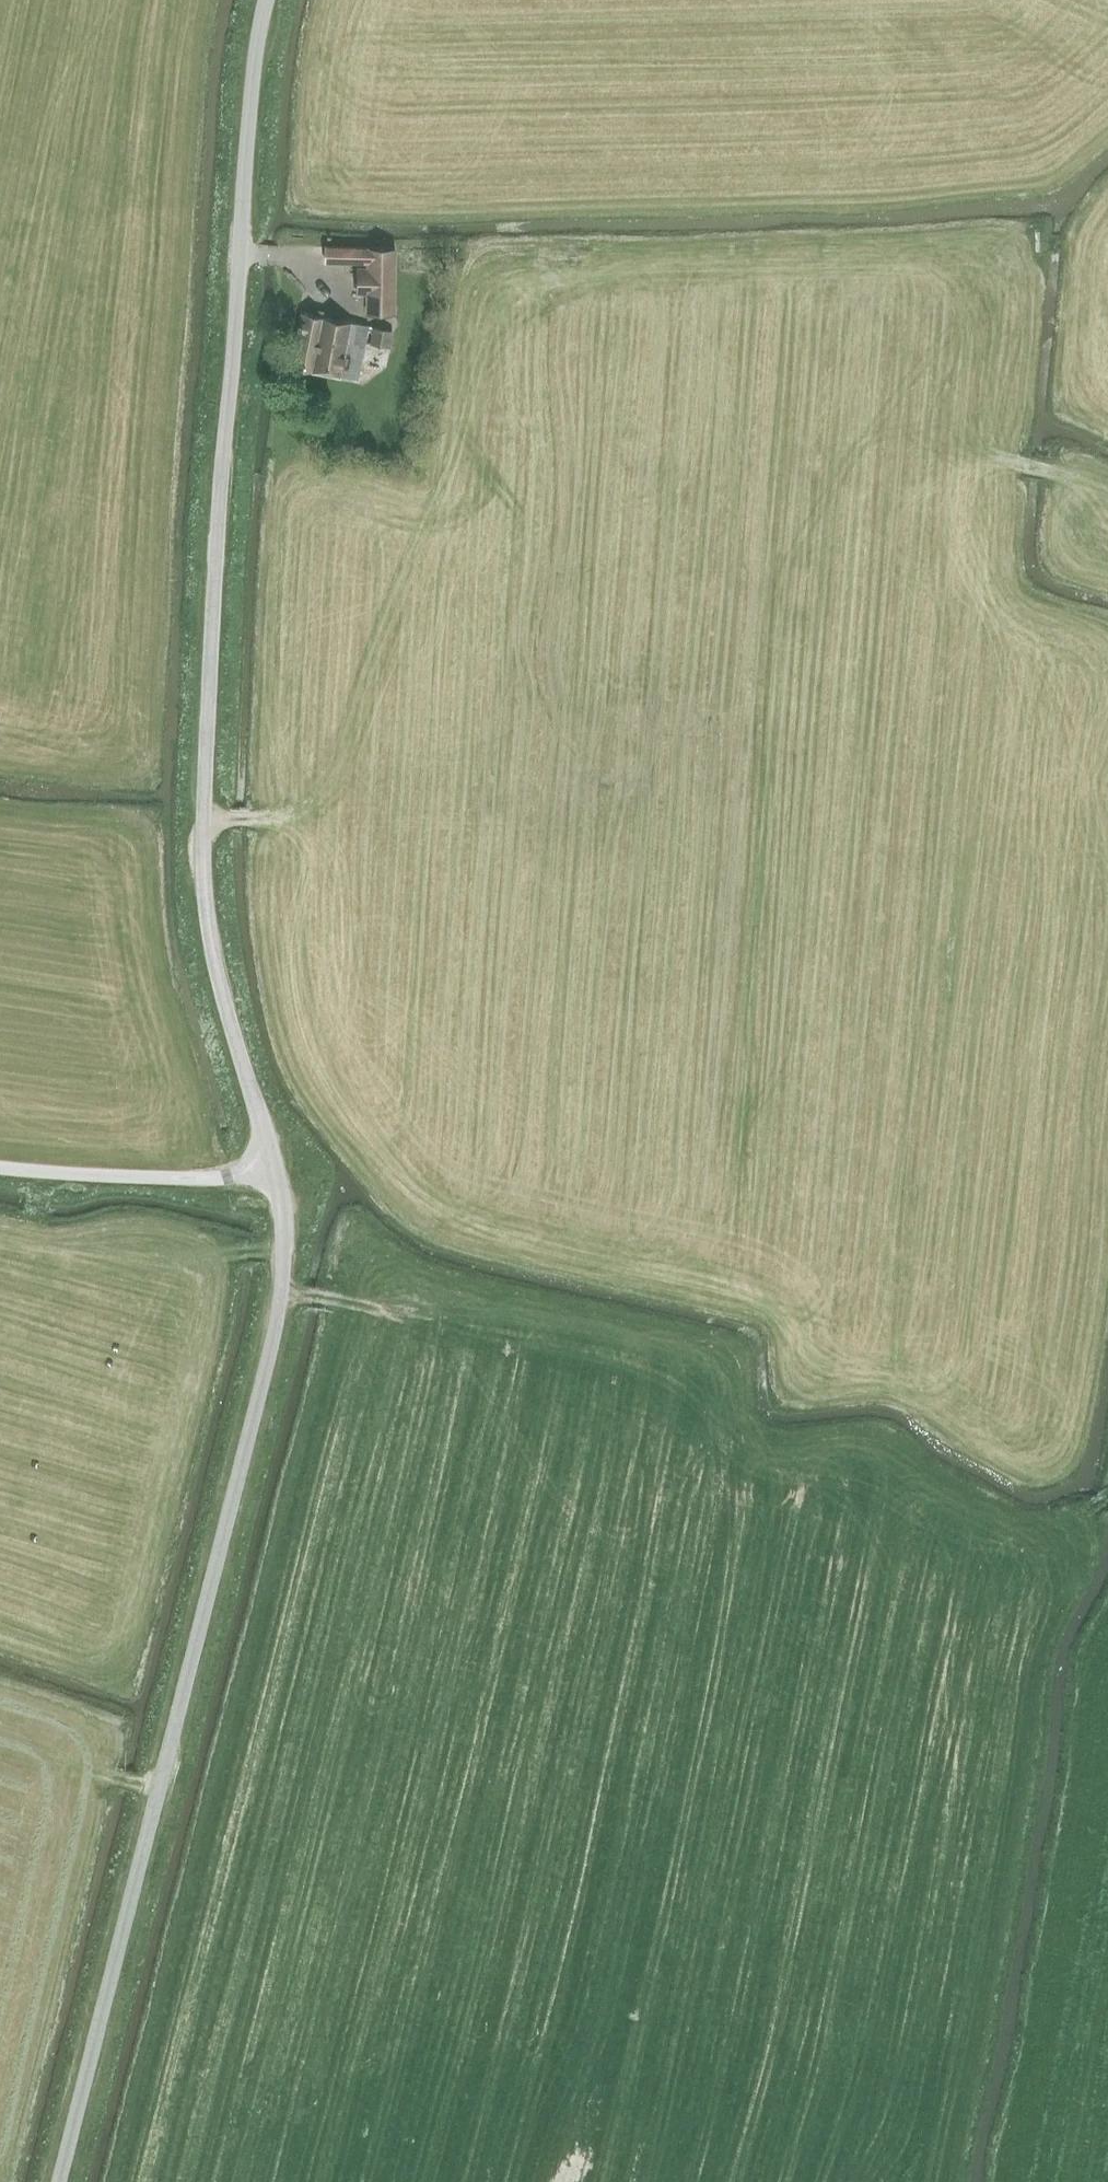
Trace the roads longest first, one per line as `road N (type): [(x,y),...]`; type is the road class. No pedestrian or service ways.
road 1 (unclassified): [(60,2181),(273,1347),(285,1253),(282,1210),(214,975),(201,862),(216,540),(266,0)]

